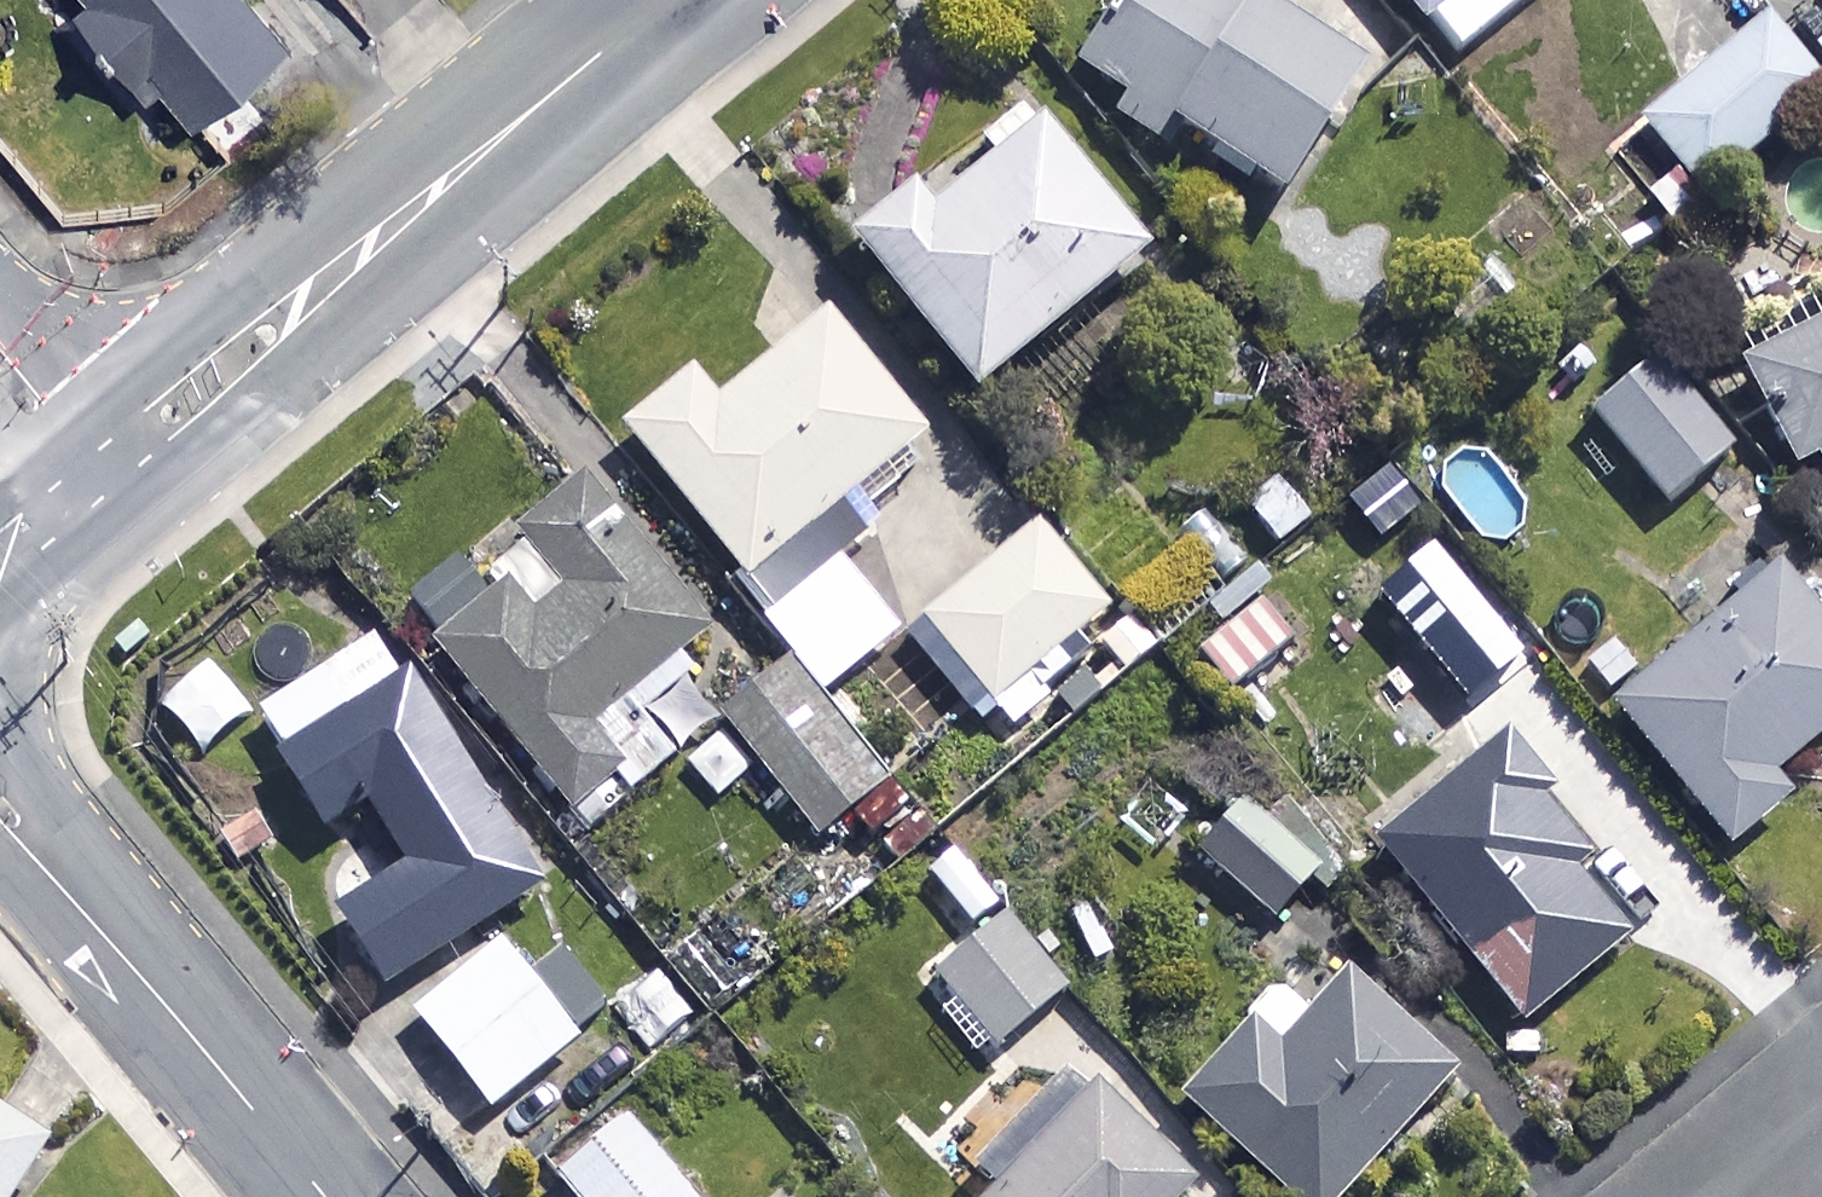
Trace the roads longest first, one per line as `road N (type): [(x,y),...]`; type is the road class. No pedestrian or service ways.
road 1 (tertiary): [(96,482),(661,0)]
road 2 (residential): [(0,808),(324,1196)]
road 3 (residential): [(1705,1196),(1821,1100)]
road 4 (residential): [(96,482),(0,383)]
road 5 (tertiary): [(0,565),(96,482)]

